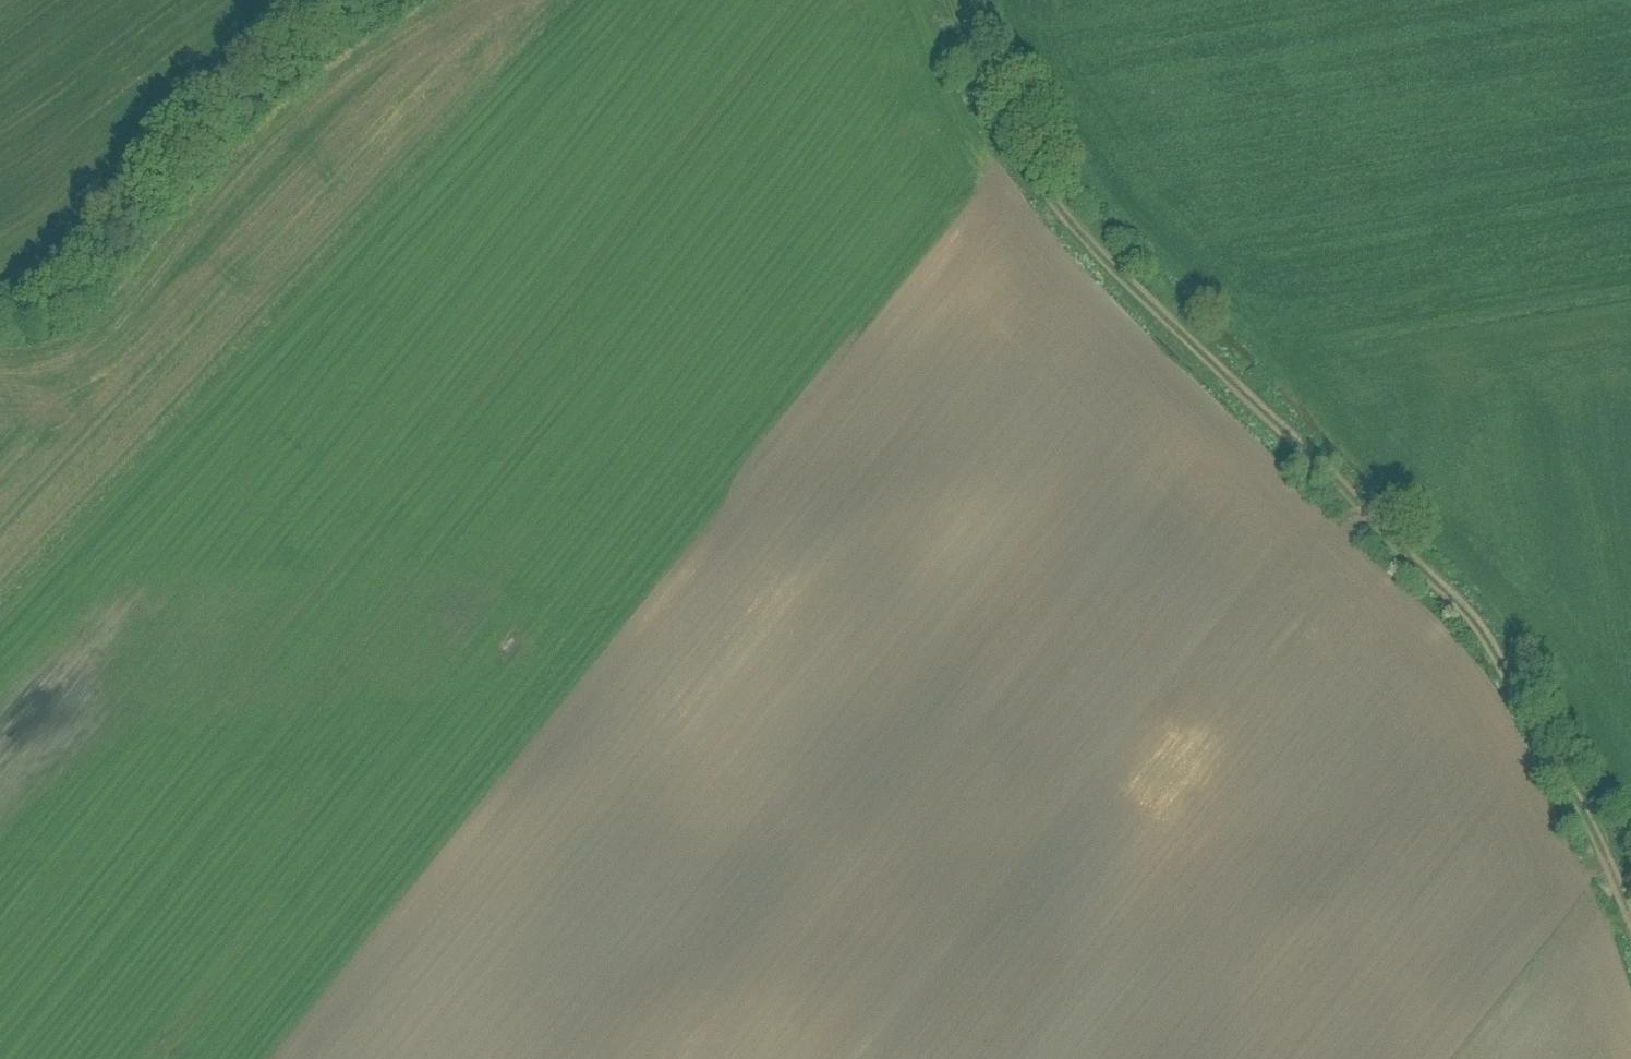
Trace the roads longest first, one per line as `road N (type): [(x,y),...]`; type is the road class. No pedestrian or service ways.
road 1 (track): [(1630,926),(1568,779),(1502,664),(1062,206),(999,106),(961,0)]

